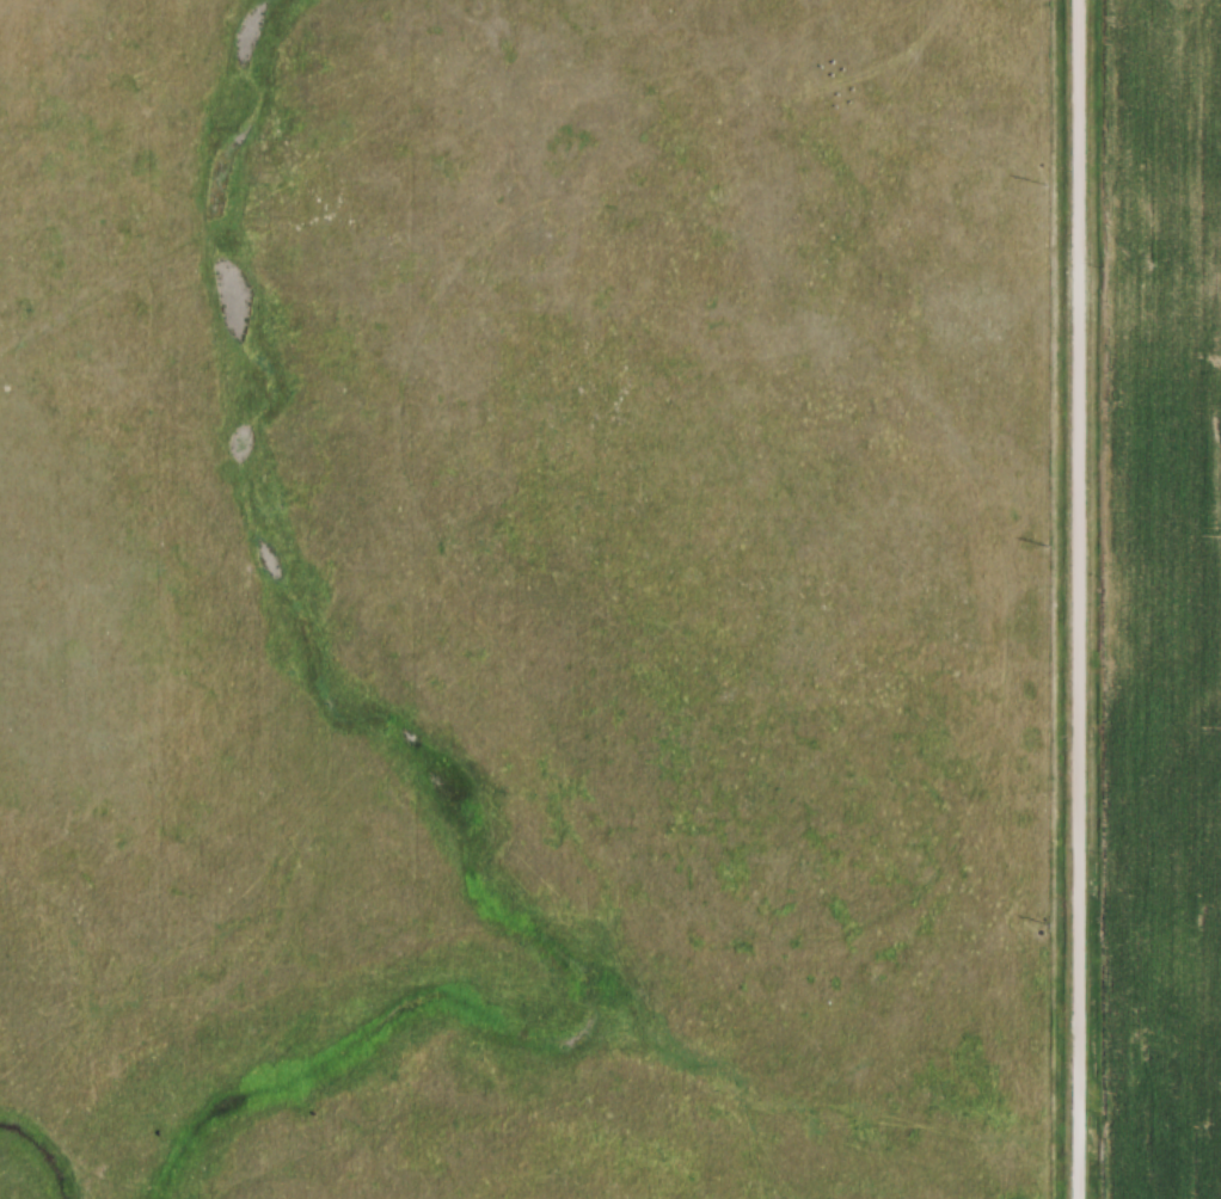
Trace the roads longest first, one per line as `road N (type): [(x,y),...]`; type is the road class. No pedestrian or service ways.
road 1 (residential): [(1080,0),(1079,1198)]

